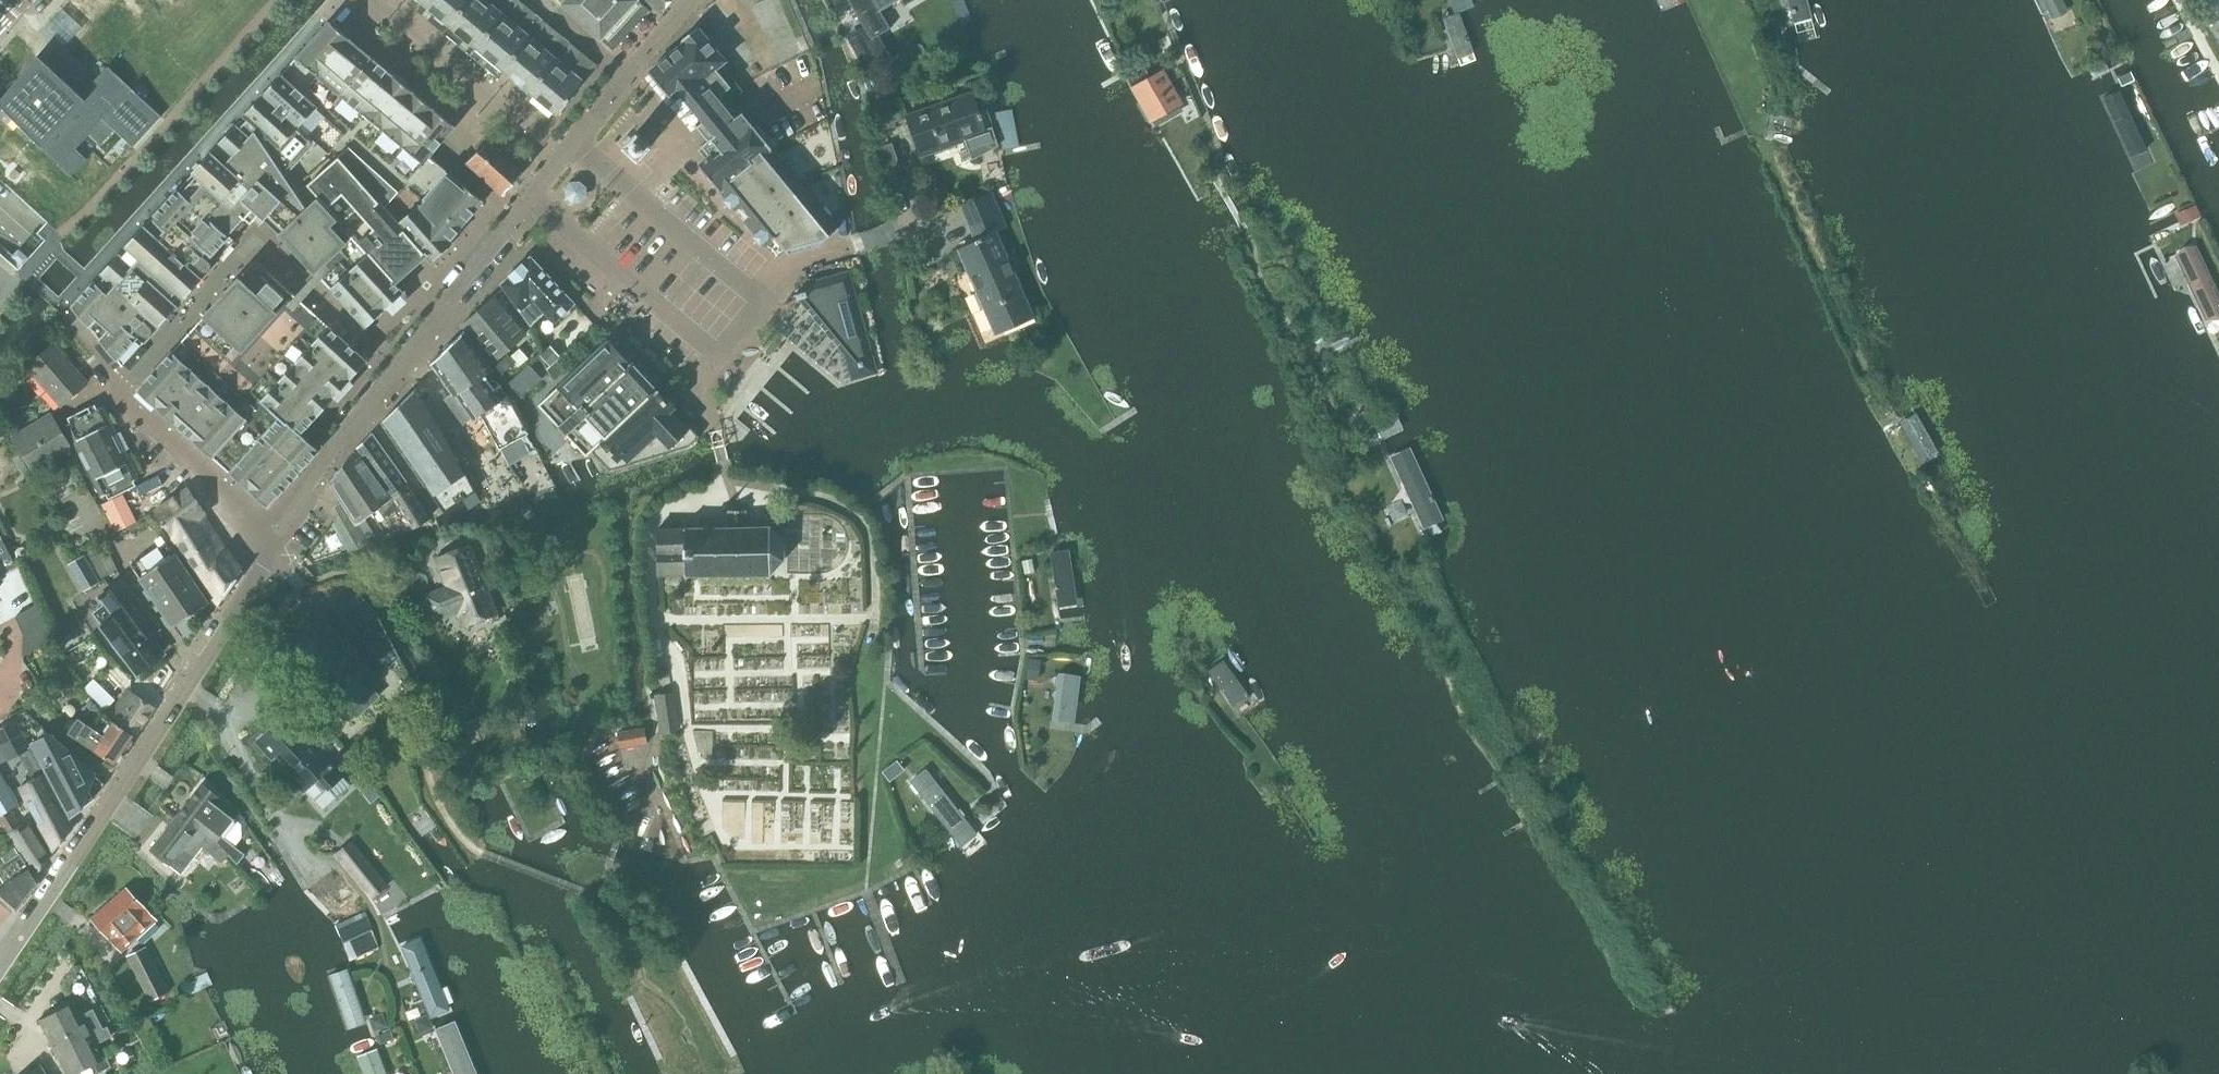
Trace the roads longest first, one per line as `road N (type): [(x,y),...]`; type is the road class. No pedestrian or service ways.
road 1 (residential): [(364,412),(702,0)]
road 2 (residential): [(20,936),(279,541)]
road 3 (residential): [(279,541),(117,387)]
road 4 (residential): [(279,541),(364,412)]
road 5 (residential): [(364,412),(437,513)]

